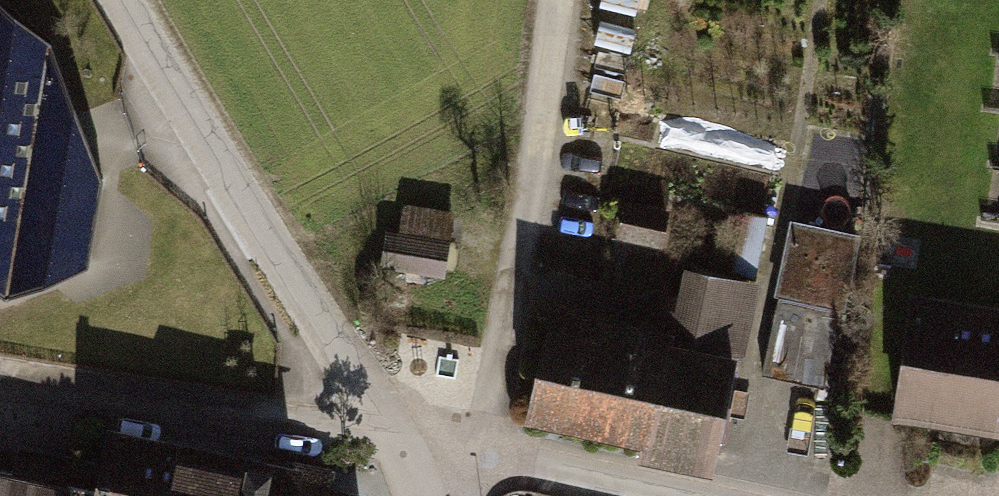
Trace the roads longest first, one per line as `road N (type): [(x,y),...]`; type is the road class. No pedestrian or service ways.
road 1 (unclassified): [(134,0),(401,446)]
road 2 (track): [(477,461),(536,172),(556,0)]
road 3 (residential): [(0,376),(401,446)]
road 4 (residential): [(401,446),(649,495)]

